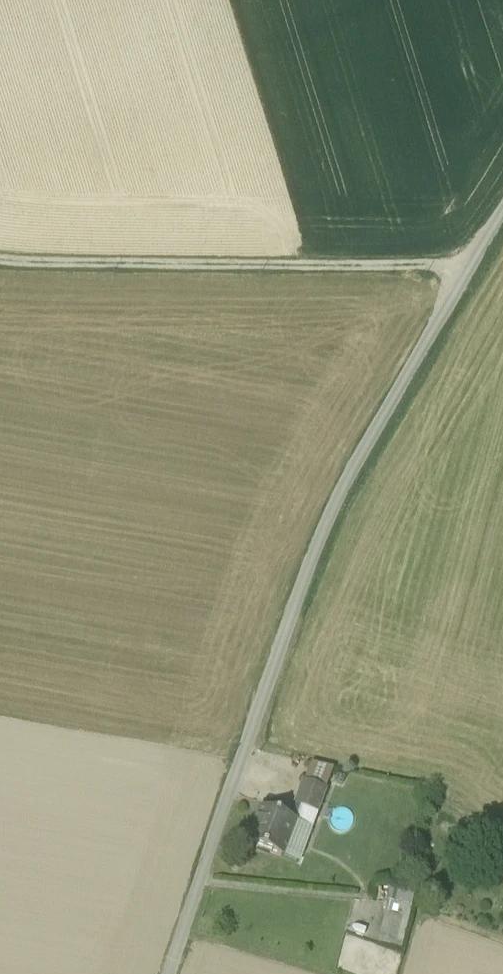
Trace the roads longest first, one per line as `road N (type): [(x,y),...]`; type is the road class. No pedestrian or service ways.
road 1 (unclassified): [(162,973),(326,519),(502,214)]

